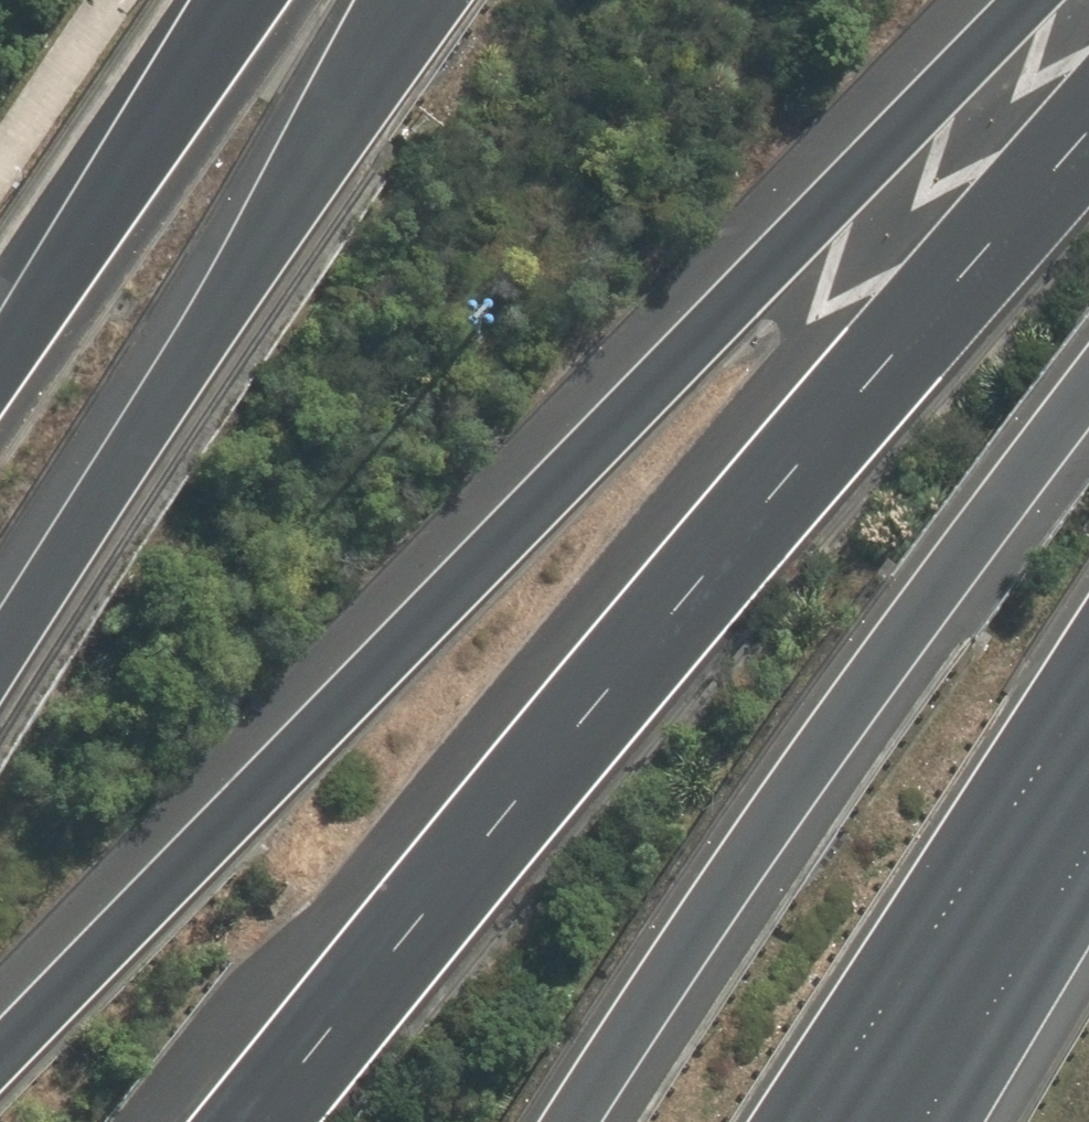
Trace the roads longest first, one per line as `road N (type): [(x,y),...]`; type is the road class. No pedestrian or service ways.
road 1 (motorway): [(0,1044),(1027,0)]
road 2 (motorway): [(243,1121),(1088,135)]
road 3 (motorway): [(1088,404),(929,613),(577,1121)]
road 4 (motorway): [(0,667),(420,0)]
road 5 (motorway): [(1088,701),(810,1121)]
road 6 (motorway): [(0,365),(245,0)]
road 7 (motorway): [(1088,780),(911,1121)]

